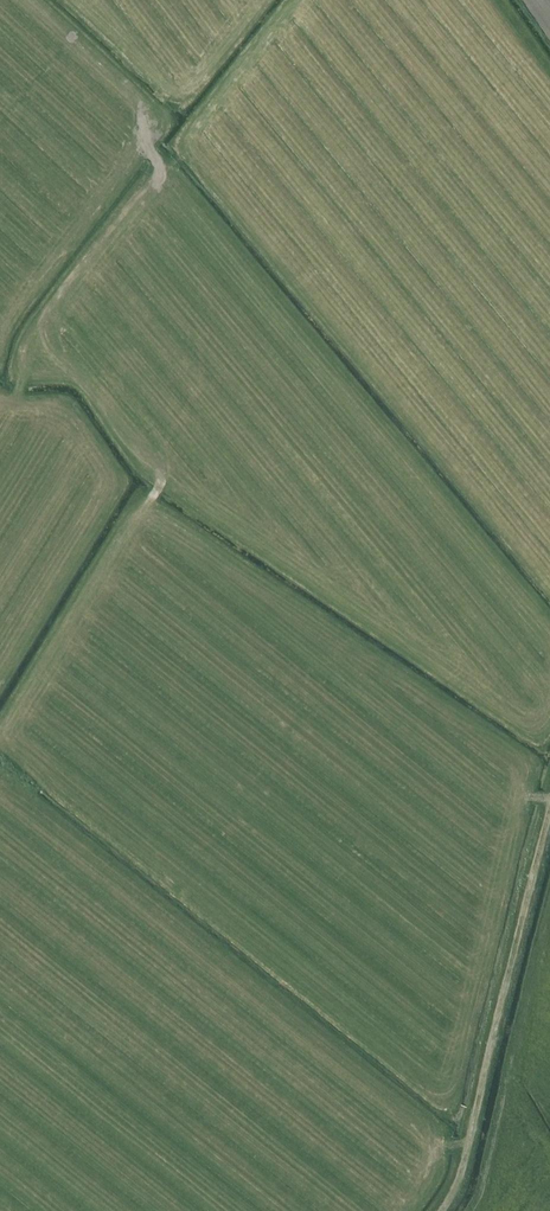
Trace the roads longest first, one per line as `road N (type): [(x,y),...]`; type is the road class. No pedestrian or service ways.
road 1 (track): [(444,1210),(459,1189),(549,811)]

